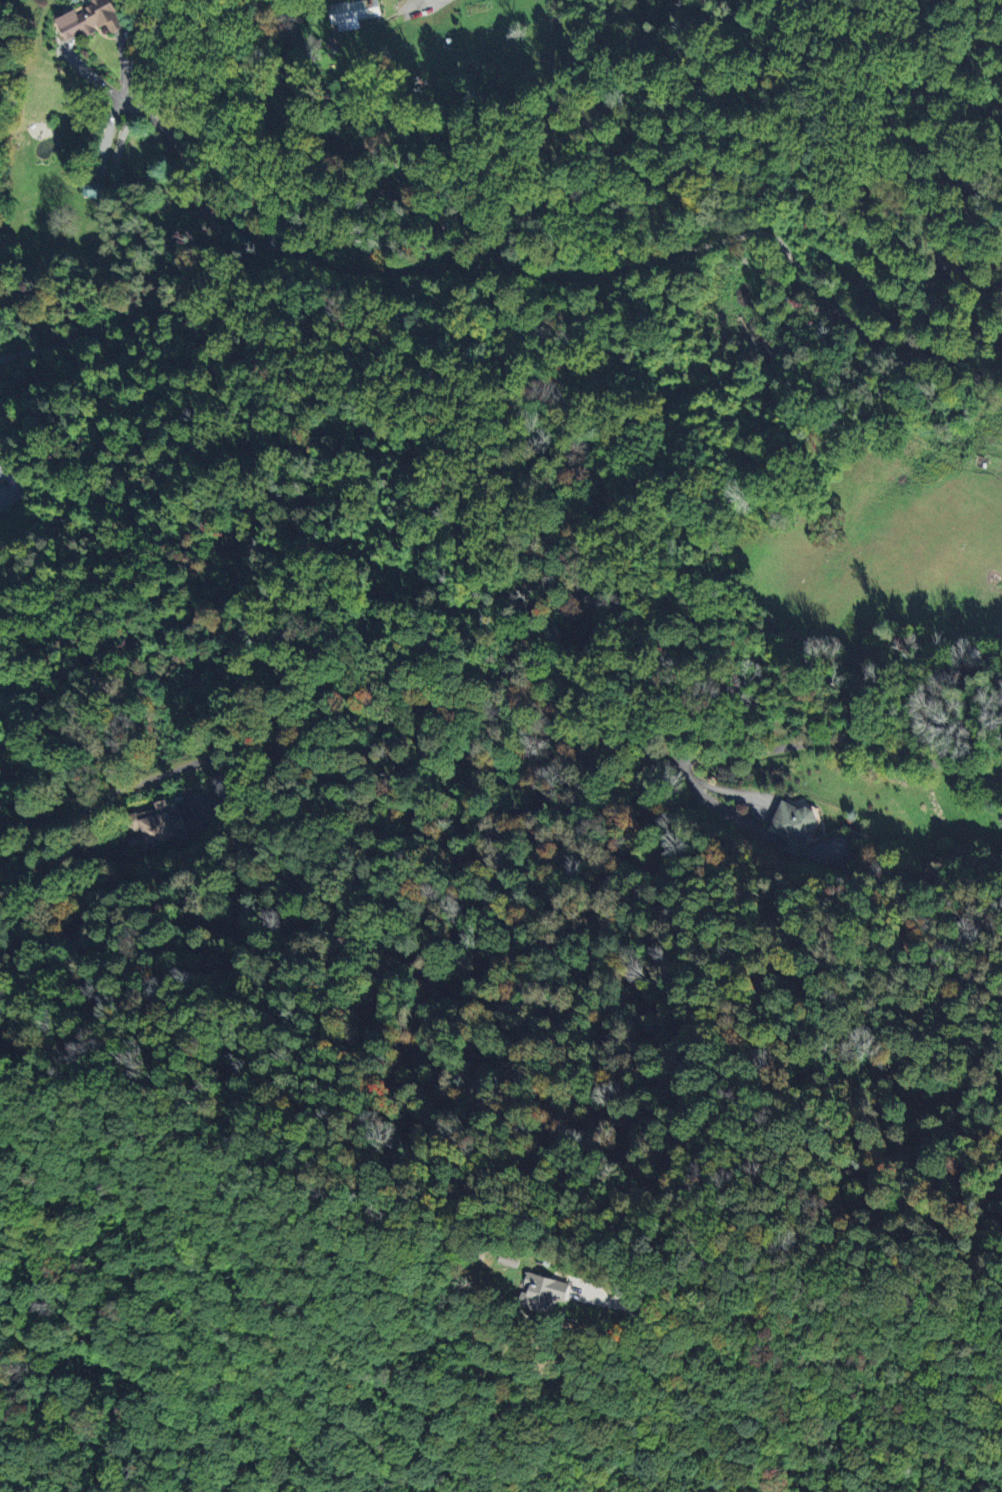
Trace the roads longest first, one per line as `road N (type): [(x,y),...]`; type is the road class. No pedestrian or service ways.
road 1 (residential): [(1001,371),(904,357),(867,338),(800,285),(770,233),(748,232),(599,275),(371,271),(300,258),(229,226),(198,224),(175,238),(136,314),(0,358)]
road 2 (residential): [(1001,779),(848,742),(748,742),(579,782),(515,776),(378,720),(336,714)]

